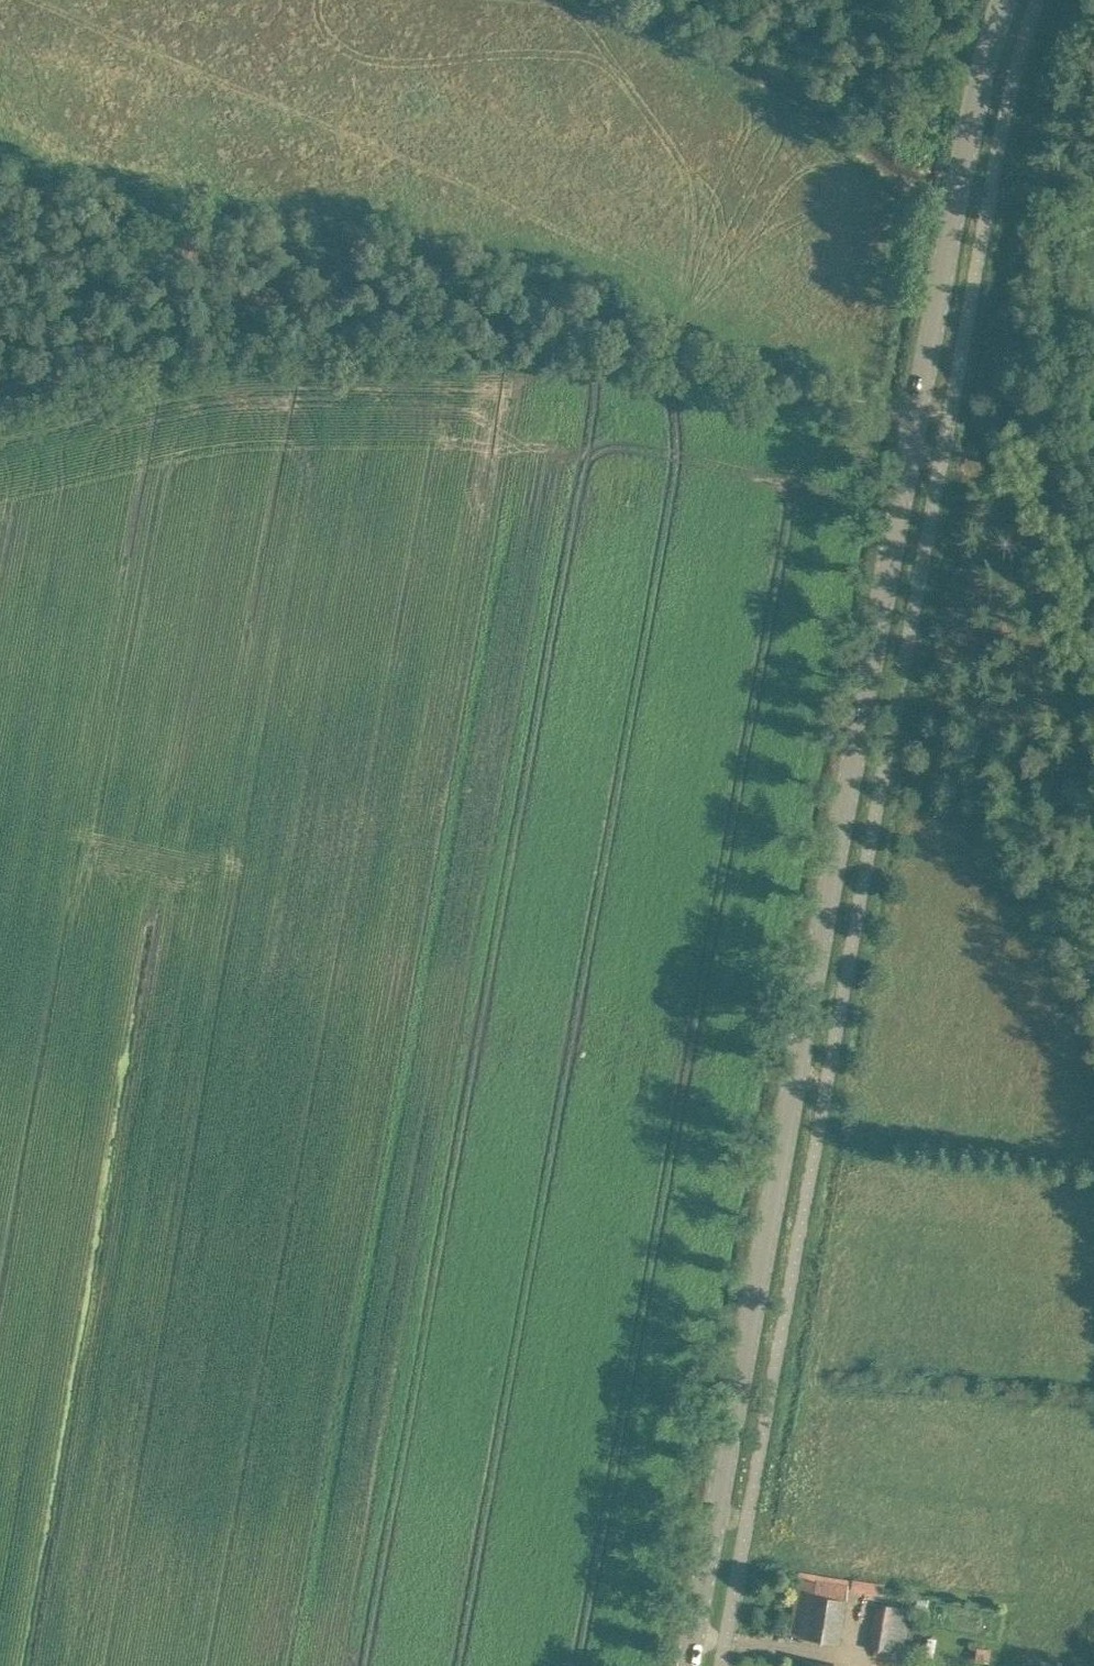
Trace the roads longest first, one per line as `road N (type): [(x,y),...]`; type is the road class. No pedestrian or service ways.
road 1 (tertiary): [(688,1665),(956,189),(1004,0)]

